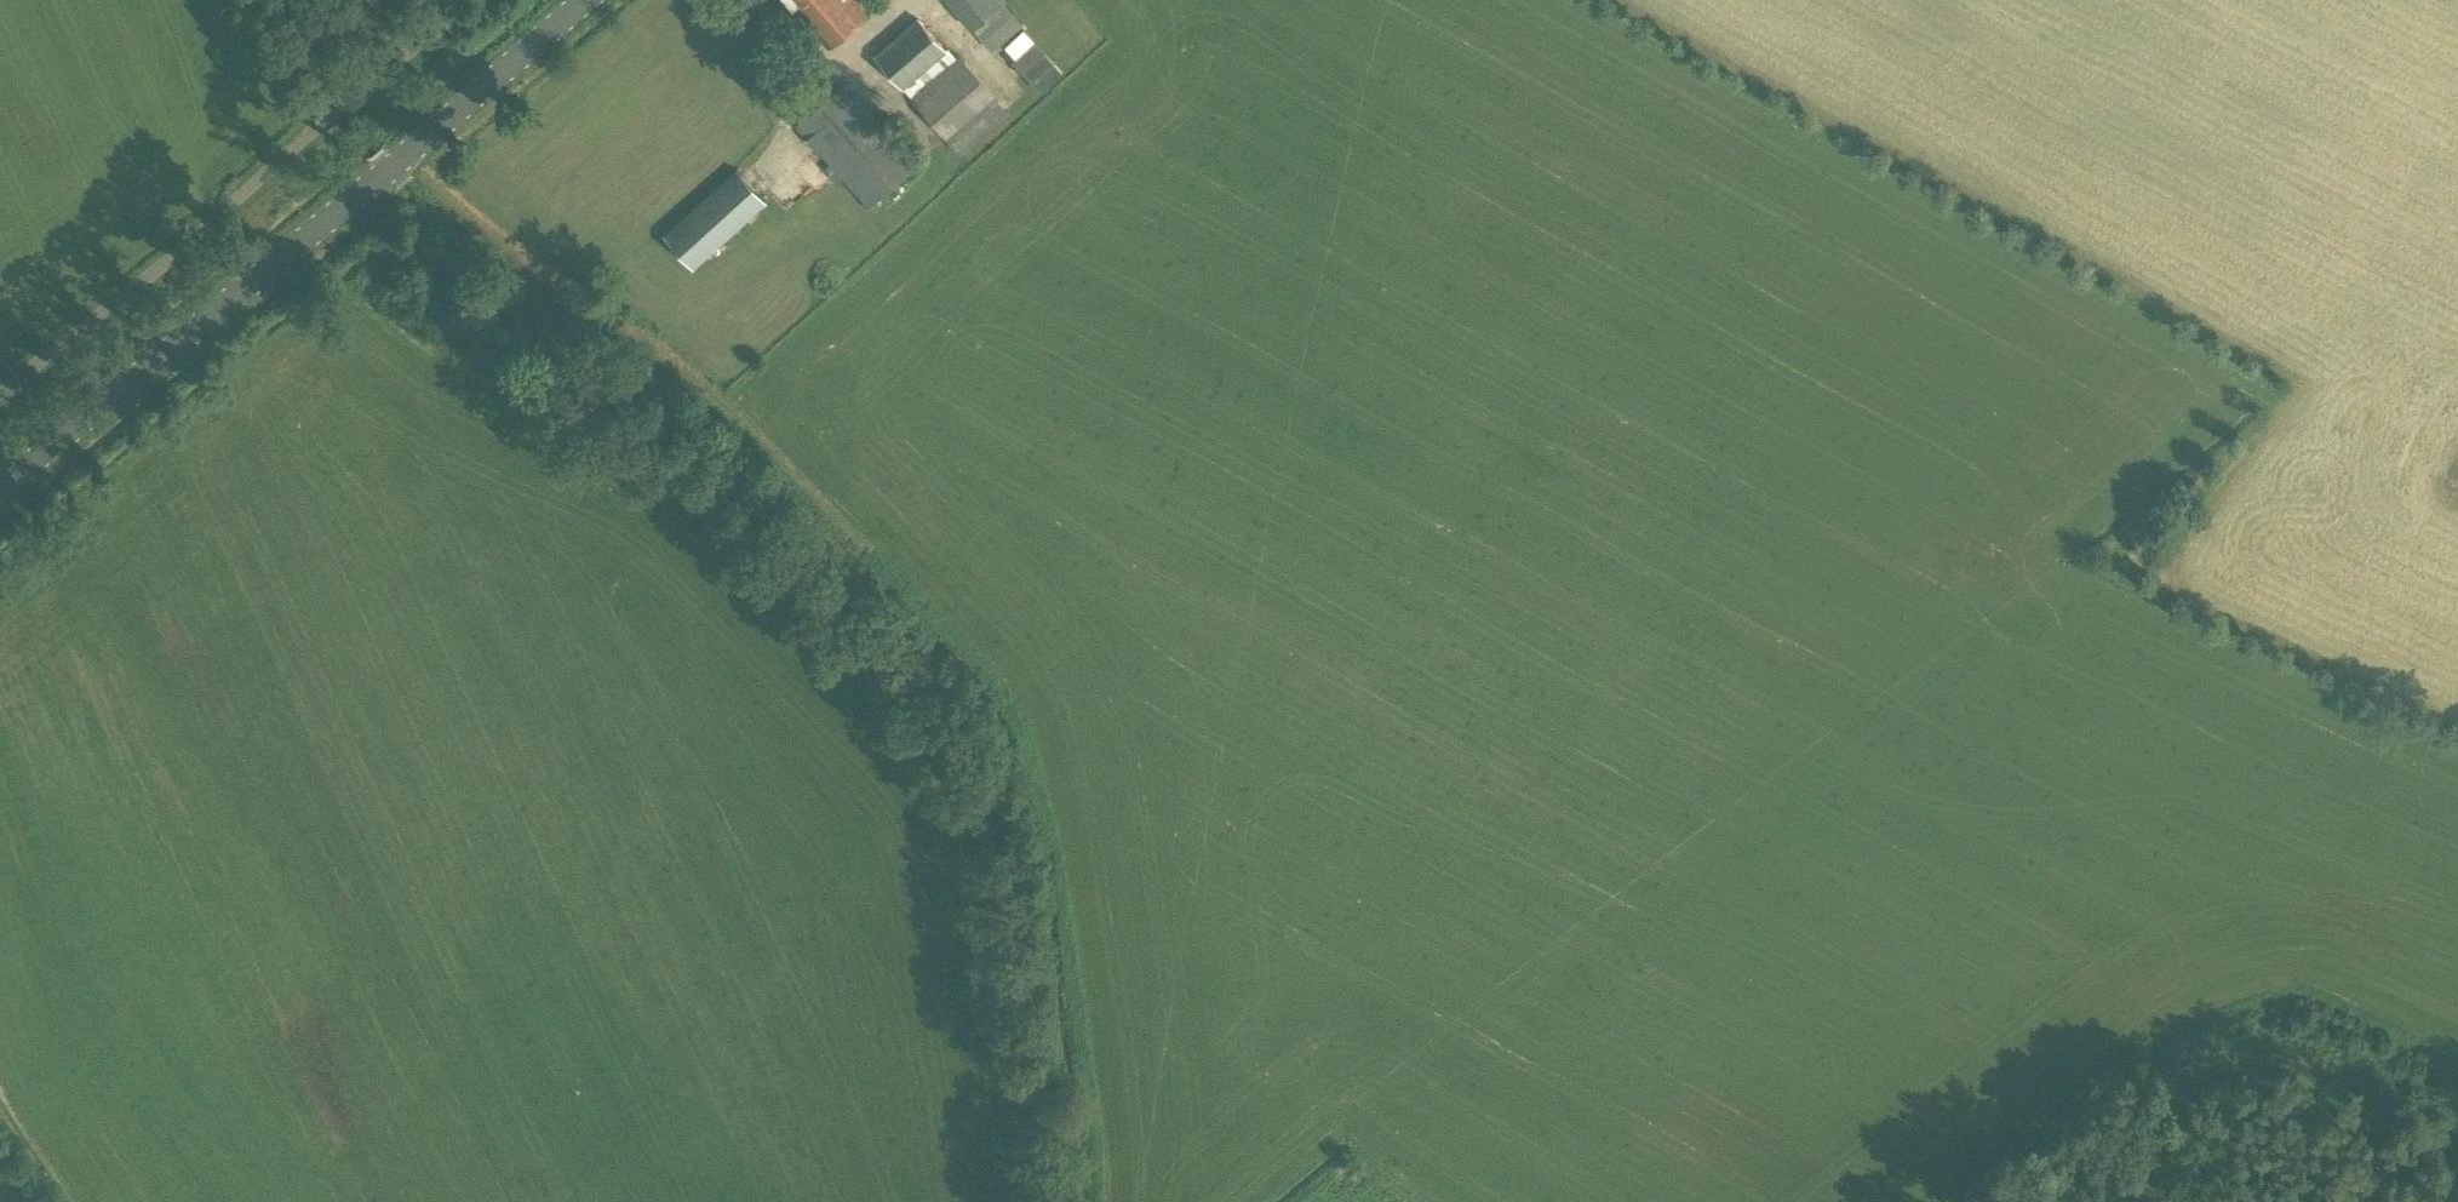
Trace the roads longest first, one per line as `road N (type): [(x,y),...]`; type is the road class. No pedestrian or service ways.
road 1 (secondary): [(0,481),(572,0)]

